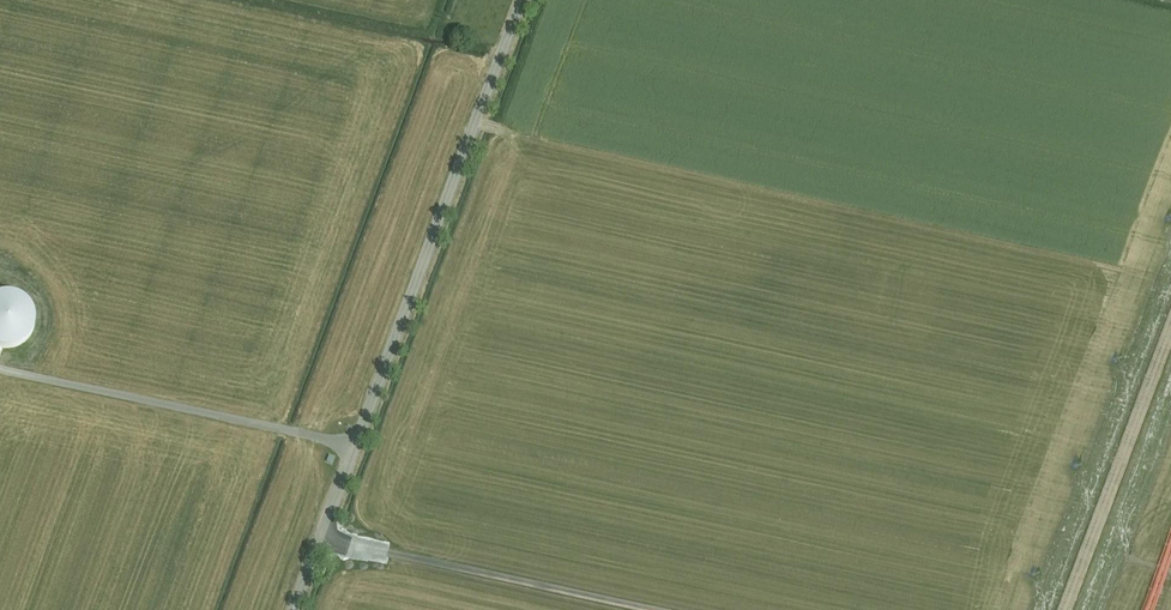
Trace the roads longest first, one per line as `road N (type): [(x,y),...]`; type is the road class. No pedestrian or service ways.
road 1 (tertiary): [(520,0),(292,609)]
road 2 (track): [(315,534),(665,609)]

